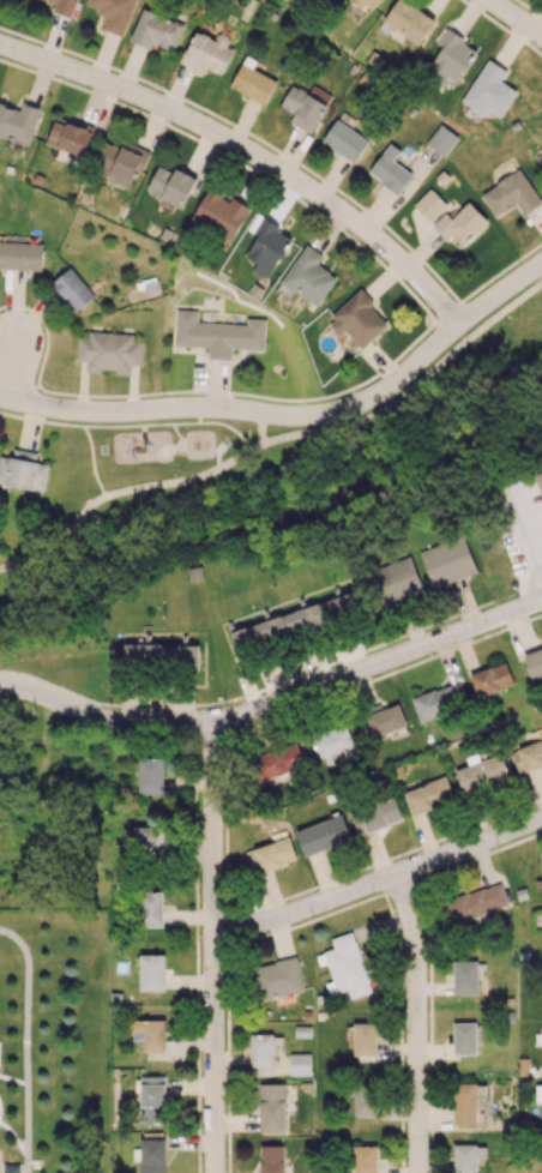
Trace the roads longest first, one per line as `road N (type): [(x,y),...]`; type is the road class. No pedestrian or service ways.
road 1 (residential): [(541,599),(210,718),(122,727),(0,689)]
road 2 (residential): [(0,45),(162,103),(273,162),(381,240),(458,323)]
road 3 (residential): [(541,262),(475,308),(387,389),(356,404),(317,414),(209,405),(134,410)]
road 4 (residential): [(210,718),(213,1172)]
road 5 (residential): [(541,822),(216,943)]
road 6 (residential): [(395,879),(416,937),(422,1172)]
road 7 (residential): [(0,395),(60,409),(134,410)]

